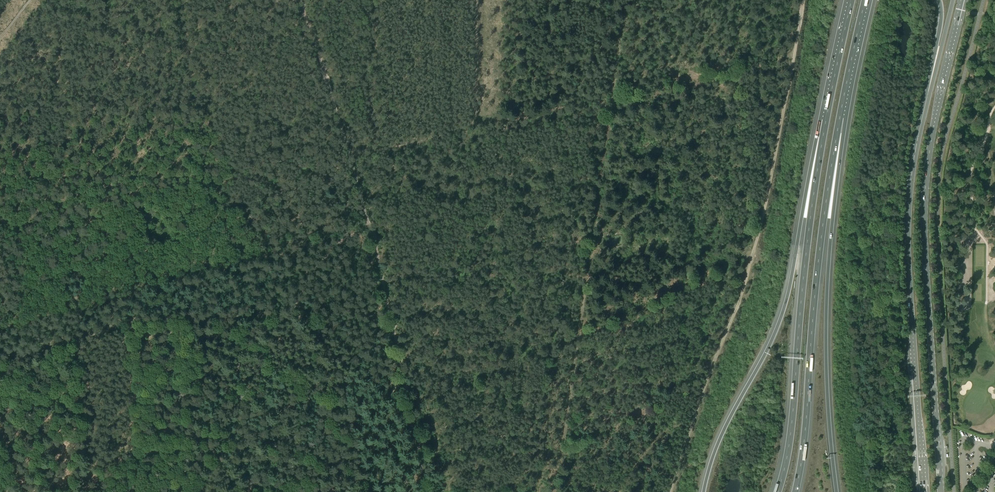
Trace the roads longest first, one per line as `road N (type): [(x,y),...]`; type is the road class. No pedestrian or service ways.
road 1 (track): [(803,0),(754,255),(672,491)]
road 2 (track): [(426,491),(375,244),(300,0)]
road 3 (primary): [(941,491),(925,191),(965,0)]
road 4 (primary): [(935,66),(908,214),(923,491)]
road 5 (motorway): [(826,120),(783,307),(720,433),(702,491)]
road 6 (motorway): [(795,491),(841,118)]
road 7 (motorway): [(826,120),(778,491)]
road 8 (motorway): [(836,491),(826,309),(841,118)]
road 9 (motorway): [(851,0),(826,120)]
road 10 (motorway): [(841,118),(866,0)]

